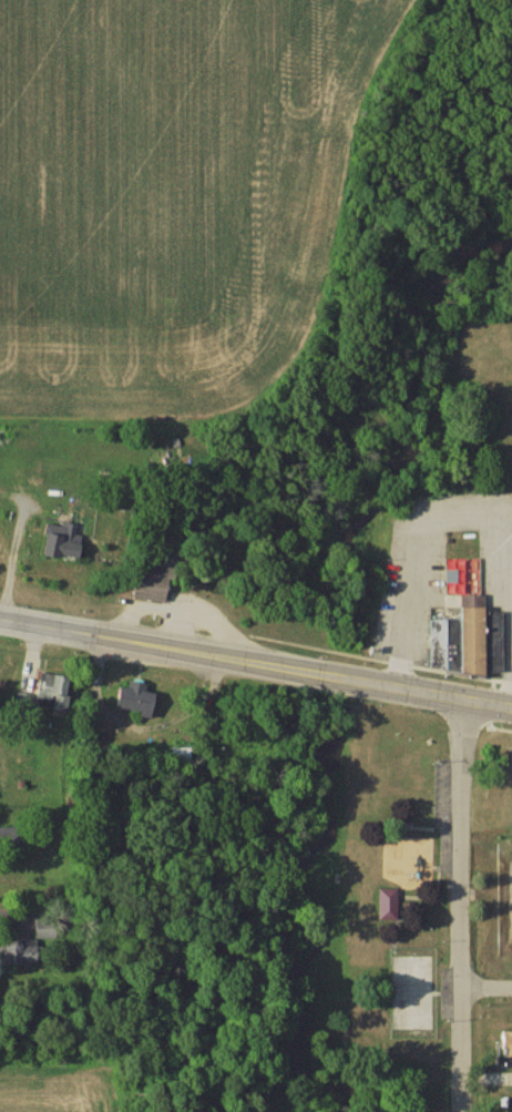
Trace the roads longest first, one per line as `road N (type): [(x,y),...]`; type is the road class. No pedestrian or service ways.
road 1 (secondary): [(511,704),(0,618)]
road 2 (residential): [(463,1111),(464,696)]

